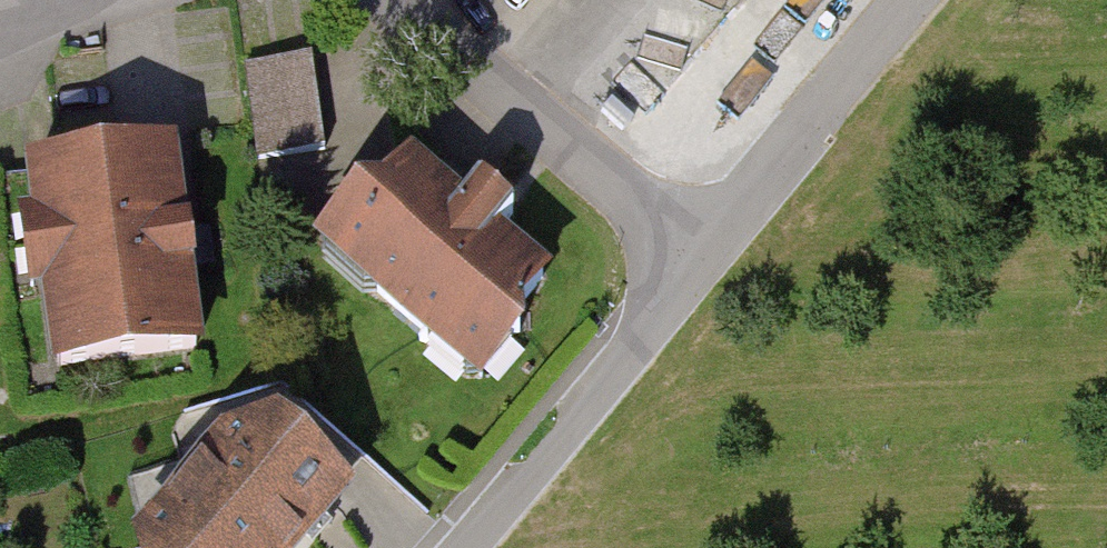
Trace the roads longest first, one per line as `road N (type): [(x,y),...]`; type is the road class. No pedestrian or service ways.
road 1 (residential): [(702,255),(390,0)]
road 2 (residential): [(466,547),(702,255)]
road 3 (residential): [(702,255),(916,0)]

